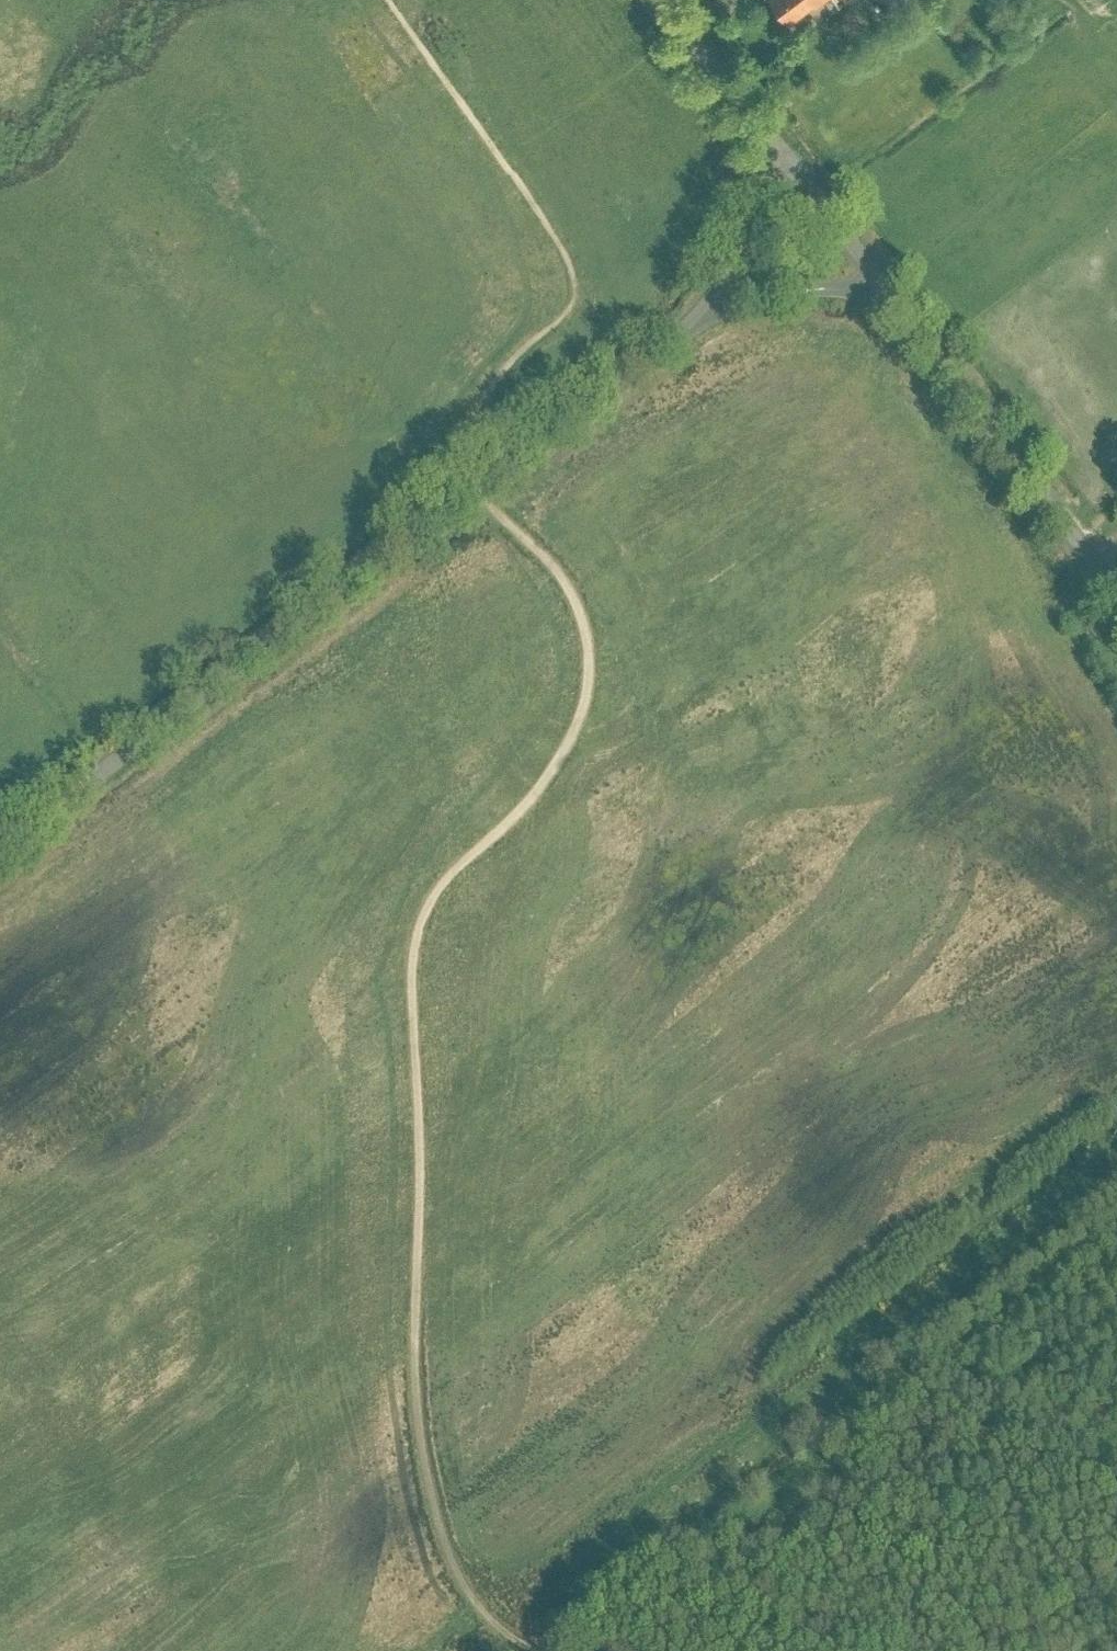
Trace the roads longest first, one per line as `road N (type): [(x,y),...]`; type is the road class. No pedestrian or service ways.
road 1 (track): [(389,0),(561,249),(576,286),(565,316),(518,357),(473,413),(452,461),(562,582),(580,616),(589,685),(545,783),(436,896),(412,972),(418,1430),(450,1559),(480,1613),(514,1643)]
road 2 (tertiary): [(700,313),(0,852)]
road 3 (tertiary): [(1116,596),(887,293)]
road 4 (tertiary): [(887,293),(769,137)]
road 5 (tertiary): [(769,137),(753,228),(700,313)]
road 6 (tertiary): [(700,313),(794,294),(887,293)]
road 7 (tertiary): [(769,137),(665,0)]

